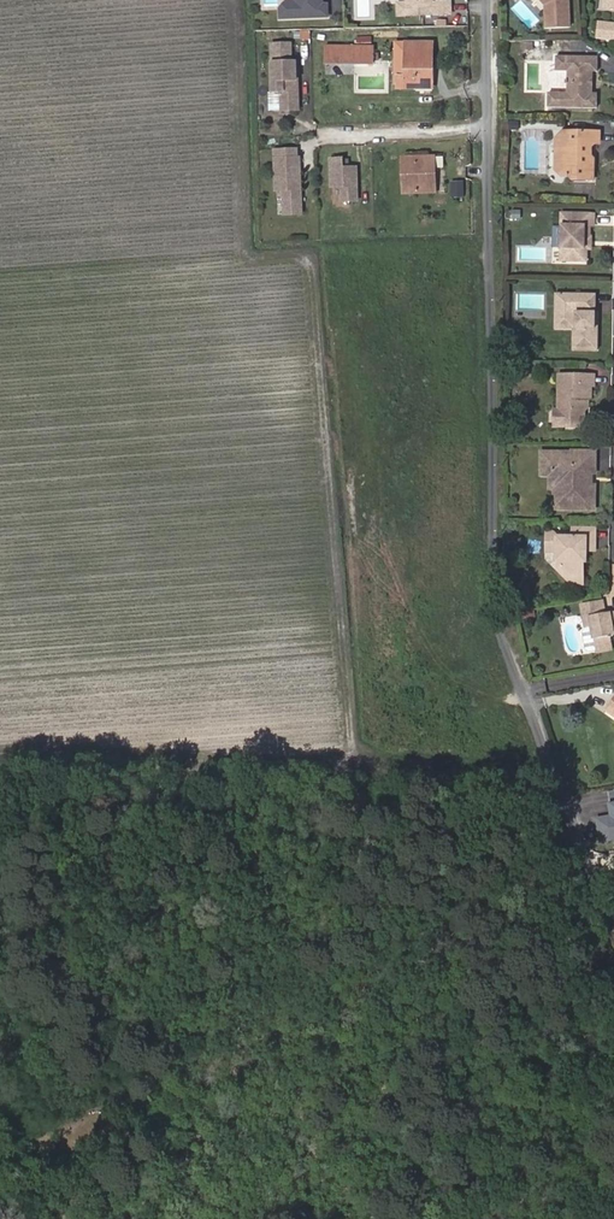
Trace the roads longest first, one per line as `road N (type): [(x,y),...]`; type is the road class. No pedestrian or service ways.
road 1 (residential): [(486,0),(497,621),(613,935)]

